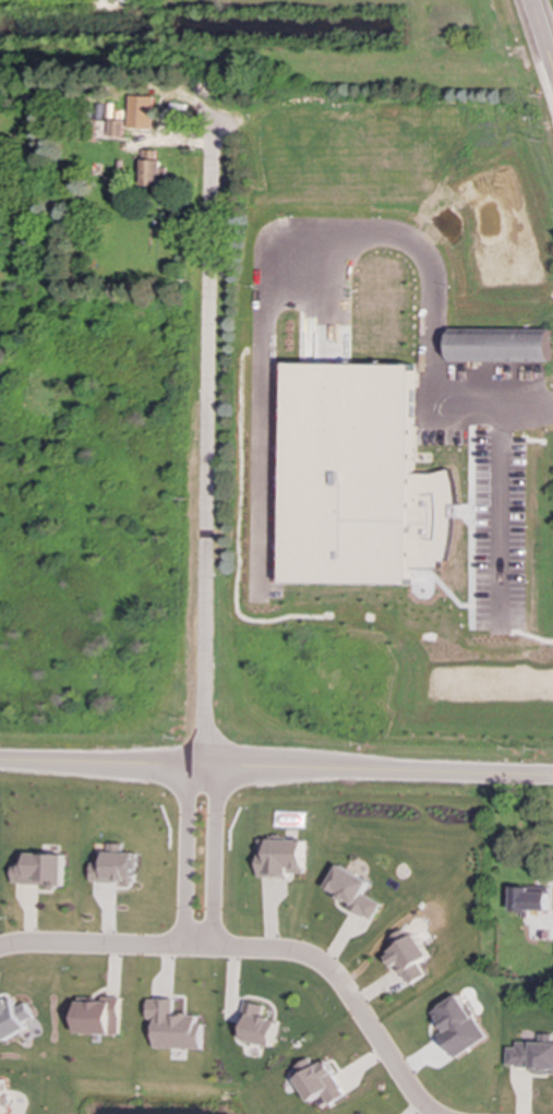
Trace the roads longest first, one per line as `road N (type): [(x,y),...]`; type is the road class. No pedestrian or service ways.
road 1 (residential): [(212,82),(202,767)]
road 2 (tertiary): [(0,763),(552,777)]
road 3 (residential): [(437,1113),(414,1097),(326,971),(290,953),(59,943),(0,948)]
road 4 (residential): [(202,767),(184,791),(180,947)]
road 5 (residential): [(211,948),(213,788),(202,767)]

